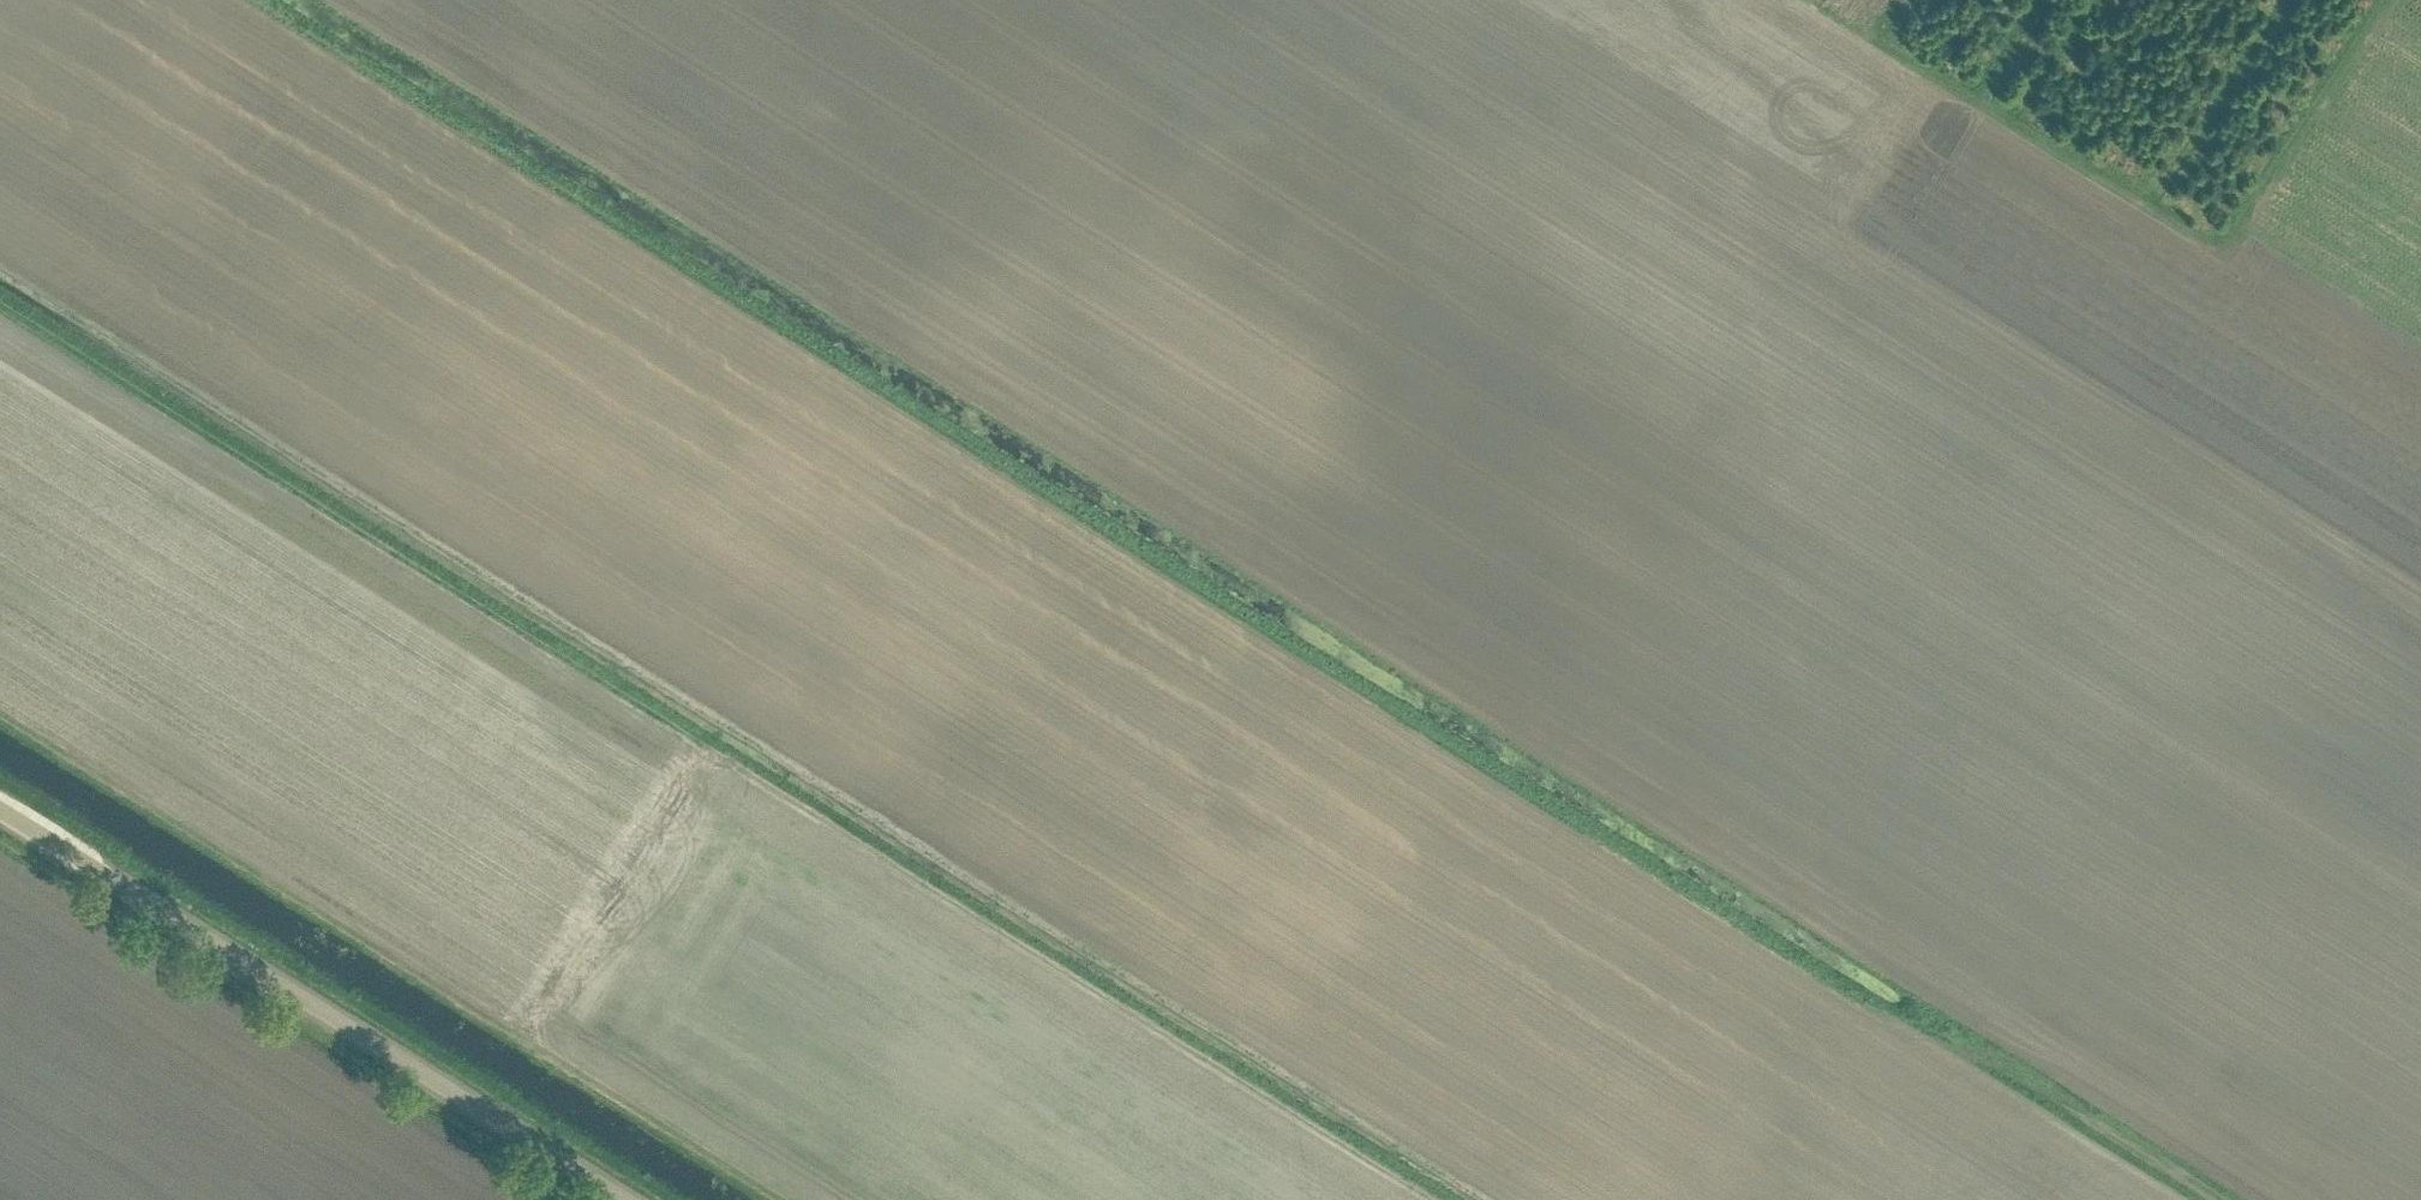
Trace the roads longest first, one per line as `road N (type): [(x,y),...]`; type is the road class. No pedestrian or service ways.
road 1 (unclassified): [(627,1199),(0,809)]

